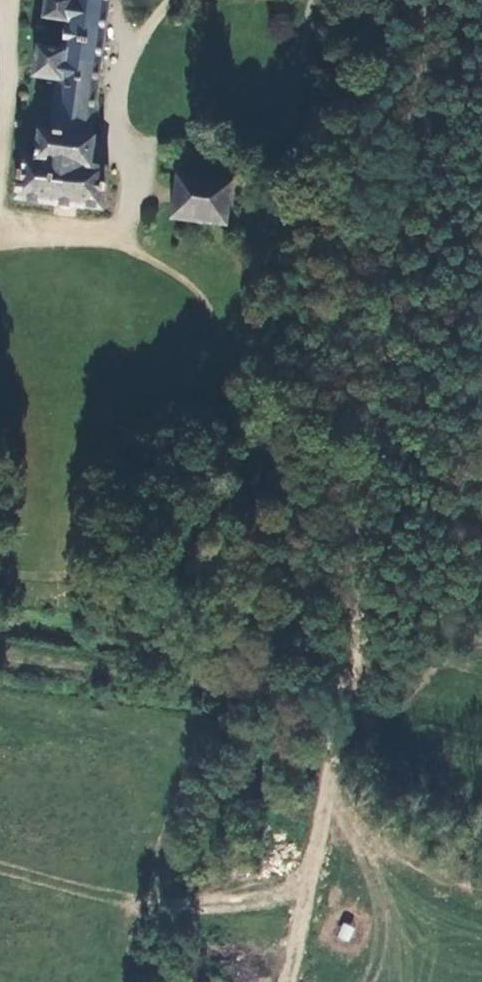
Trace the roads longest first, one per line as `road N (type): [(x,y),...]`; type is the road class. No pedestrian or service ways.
road 1 (track): [(0,664),(350,724),(426,0)]
road 2 (track): [(350,724),(297,981)]

